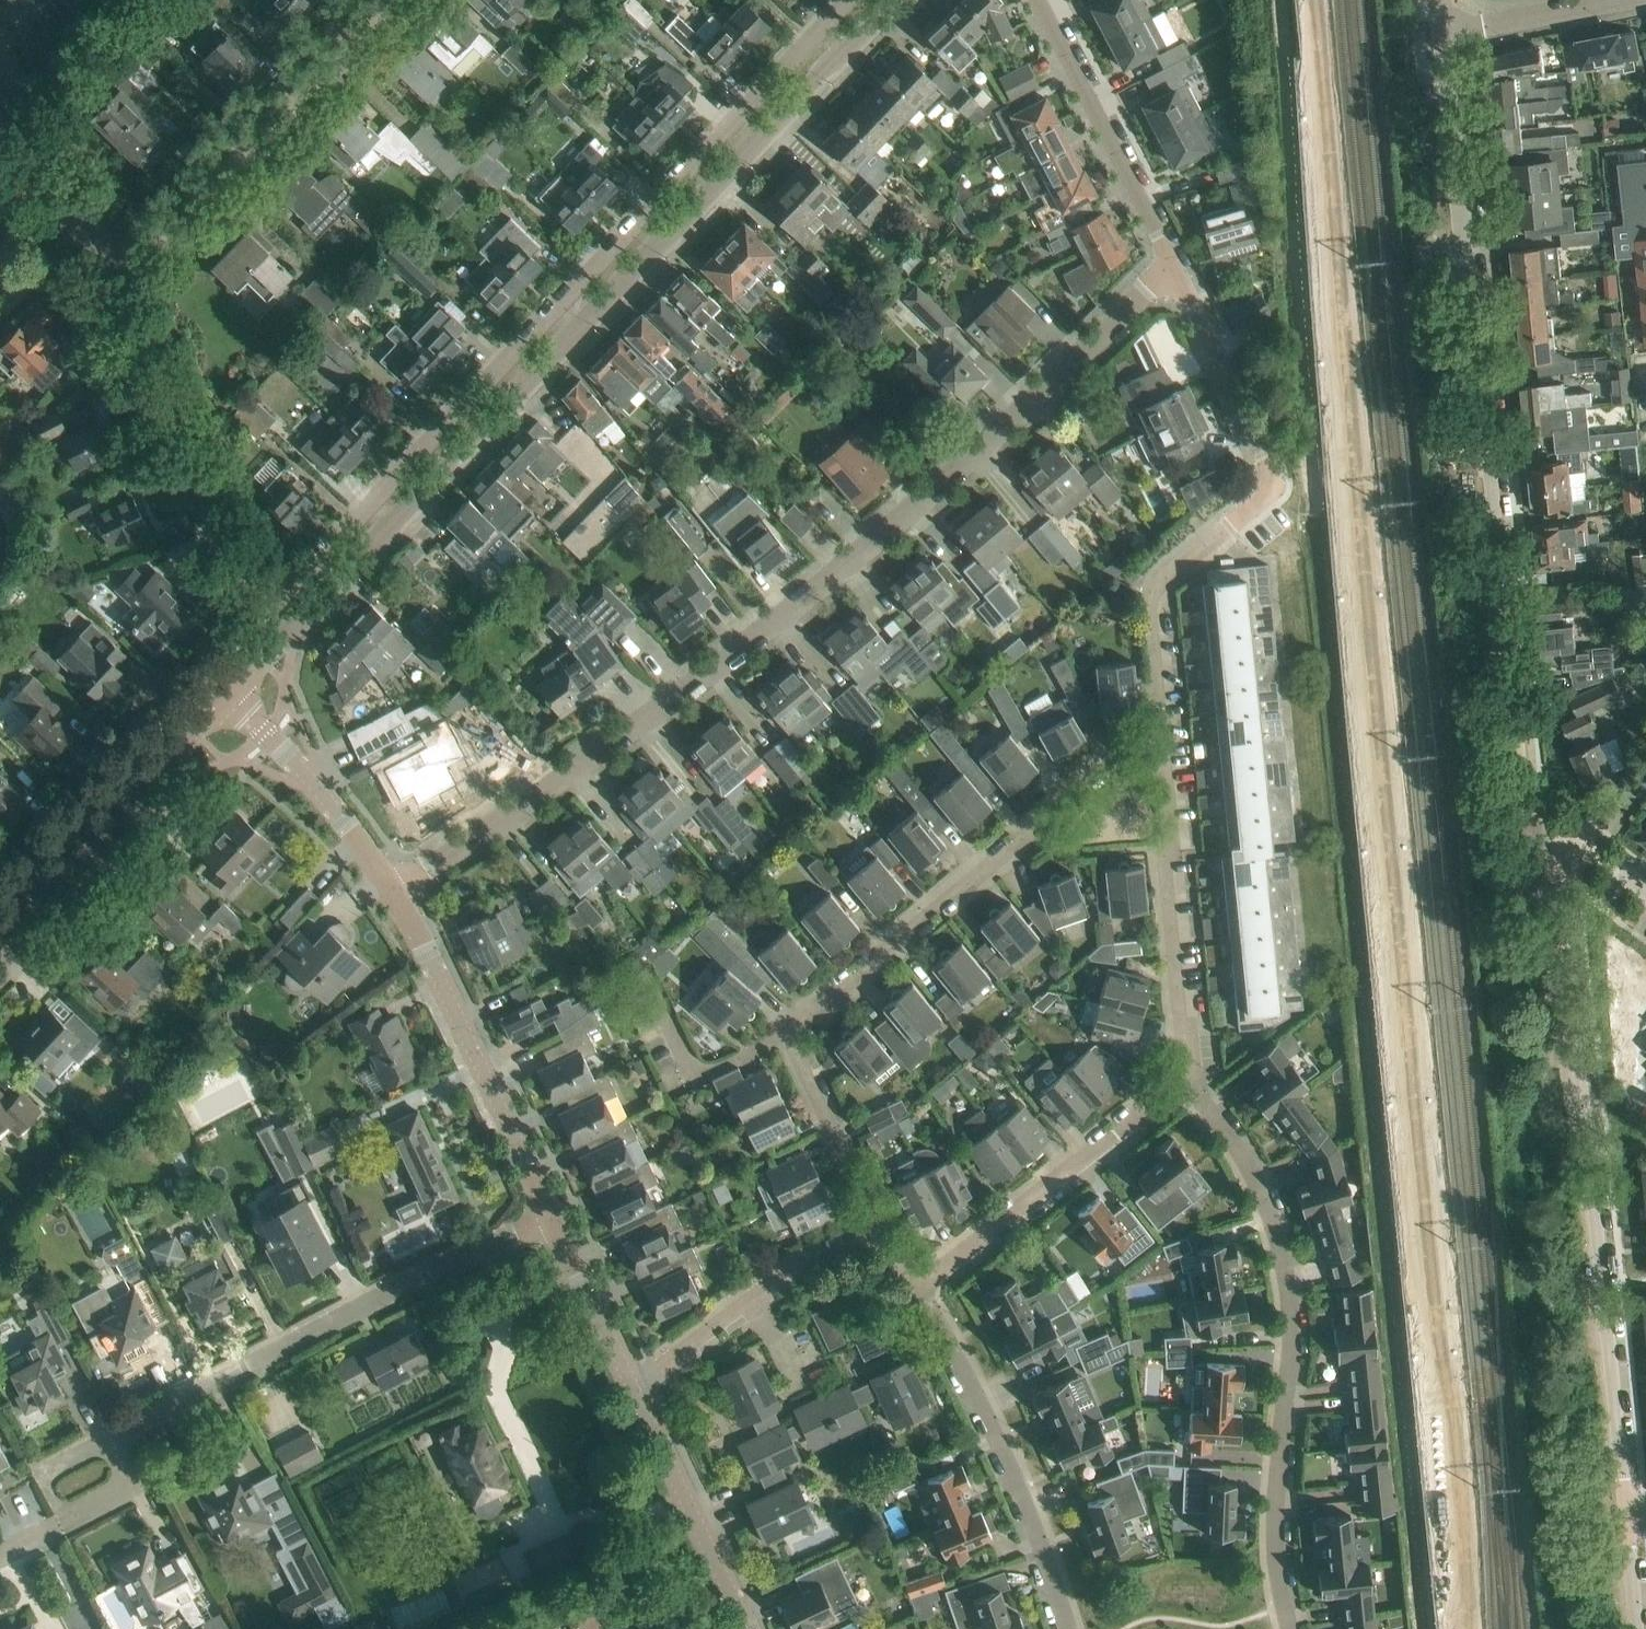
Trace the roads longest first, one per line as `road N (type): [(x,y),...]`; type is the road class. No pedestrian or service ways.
road 1 (residential): [(846,0),(291,589),(272,595),(245,575),(110,287)]
road 2 (residential): [(394,891),(625,733),(821,583),(1174,268)]
road 3 (residential): [(229,694),(898,0)]
road 4 (residential): [(1562,845),(1524,775),(1443,32)]
road 5 (residential): [(885,1232),(786,1034),(1102,768),(1163,753)]
road 6 (residential): [(1630,1515),(1562,845)]
road 7 (residential): [(1163,753),(1184,1075),(915,1281)]
road 8 (residential): [(1199,1096),(1255,1182),(1286,1270),(1291,1329),(1275,1521),(1290,1628)]
road 9 (residential): [(110,1439),(366,1304),(554,1220)]
road 10 (residential): [(110,287),(389,0)]
road 11 (residential): [(915,1281),(1017,1485),(1069,1628)]
road 12 (residential): [(554,1220),(454,998),(394,891)]
road 13 (residential): [(1265,456),(1271,488),(1152,594),(1163,753)]
road 14 (residential): [(0,937),(229,694)]
road 15 (residential): [(1037,0),(1174,268)]
road 16 (residential): [(634,1389),(791,1272),(885,1232)]
road 17 (residential): [(747,1628),(634,1389)]
road 18 (residential): [(394,891),(326,795),(229,694)]
road 19 (residential): [(1174,268),(1265,456)]
road 20 (residential): [(634,1389),(554,1220)]
road 21 (residential): [(1443,32),(1618,0)]
road 22 (residential): [(71,215),(22,101)]
road 23 (residential): [(64,1517),(125,1486),(128,1472),(110,1439)]
road 24 (residential): [(110,1439),(50,1469),(46,1482),(64,1517)]

